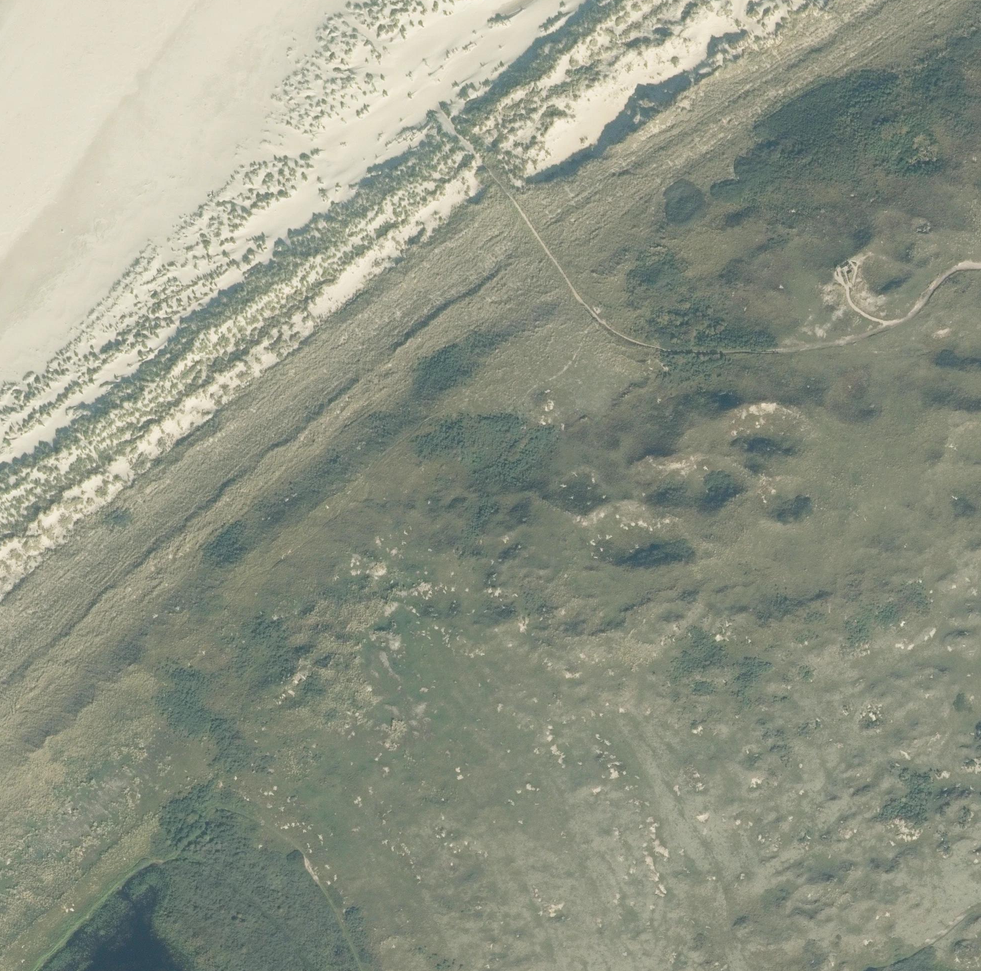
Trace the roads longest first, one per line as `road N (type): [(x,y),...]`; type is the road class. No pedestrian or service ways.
road 1 (track): [(314,970),(239,886),(200,858),(177,854),(142,865),(117,885),(30,970)]
road 2 (track): [(980,905),(900,959),(862,970)]

